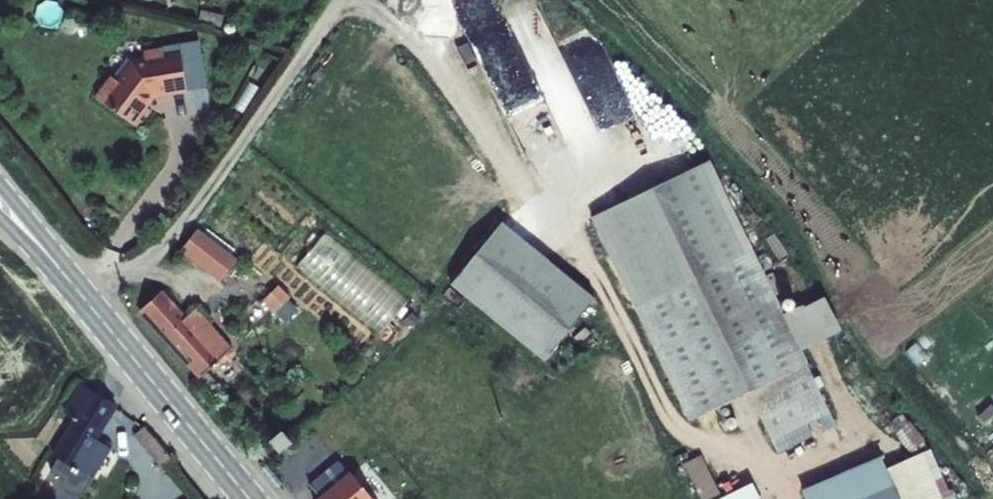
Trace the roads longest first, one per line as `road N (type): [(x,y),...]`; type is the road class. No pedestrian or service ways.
road 1 (track): [(369,0),(469,104),(602,275),(664,401),(688,428),(777,475),(787,498)]
road 2 (track): [(340,0),(183,224),(88,304)]
road 3 (secondary): [(0,197),(249,498)]

